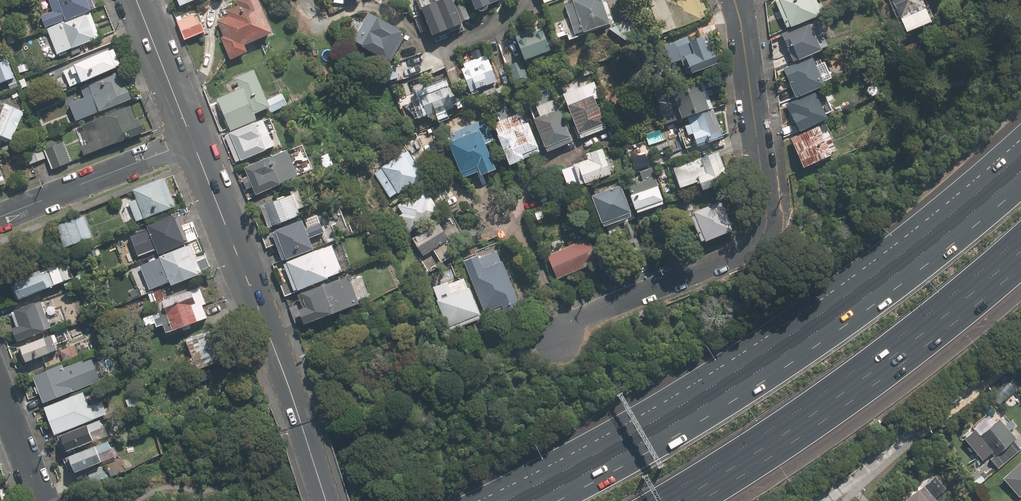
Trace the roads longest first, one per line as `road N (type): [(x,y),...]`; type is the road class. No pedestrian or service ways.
road 1 (motorway): [(531,500),(741,383),(848,310),(1020,170)]
road 2 (motorway): [(1020,236),(868,361),(656,500)]
road 3 (primary): [(326,500),(192,141)]
road 4 (residential): [(487,349),(740,256),(759,242),(767,223)]
road 5 (residential): [(734,0),(767,223)]
road 6 (residential): [(0,217),(192,141)]
road 7 (primary): [(192,141),(136,0)]

